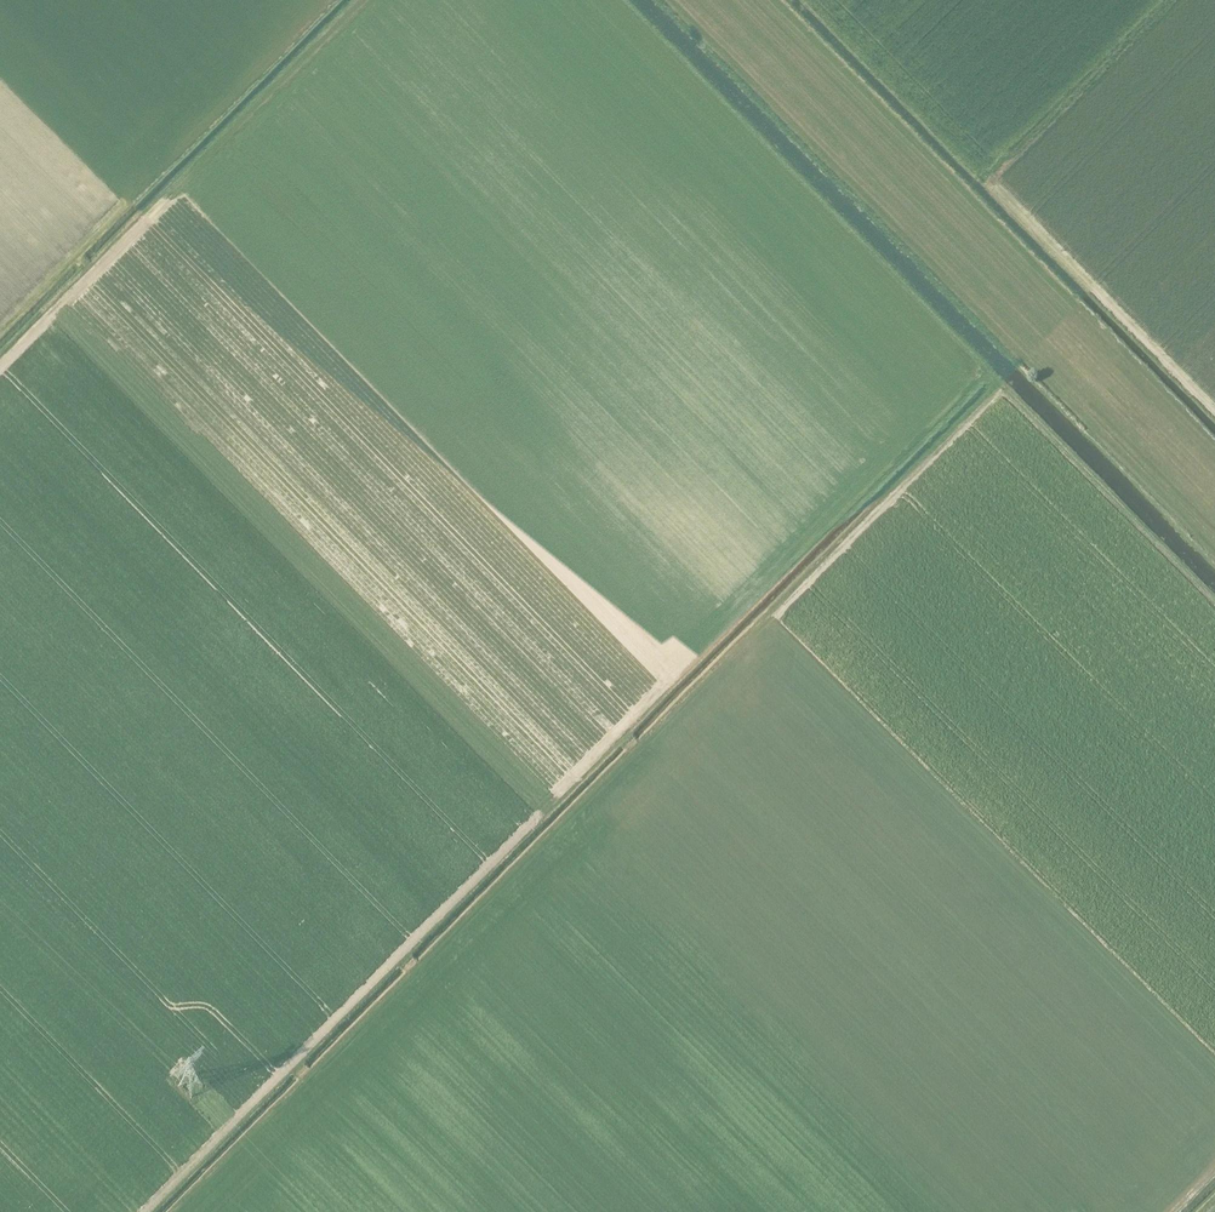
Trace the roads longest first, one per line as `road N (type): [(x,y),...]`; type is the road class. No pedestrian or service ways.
road 1 (track): [(0,366),(362,0)]

